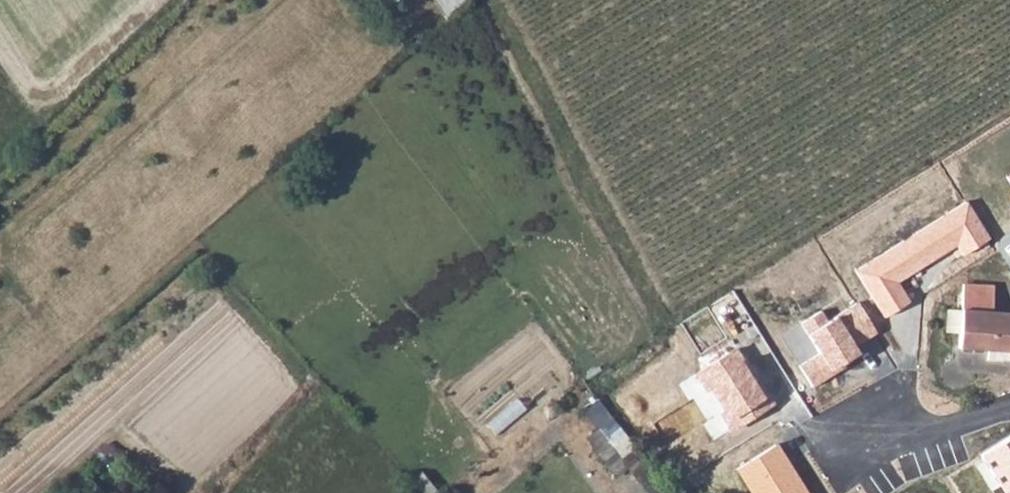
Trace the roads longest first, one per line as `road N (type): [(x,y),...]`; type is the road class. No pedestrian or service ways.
road 1 (residential): [(834,441),(930,441),(1009,409)]

